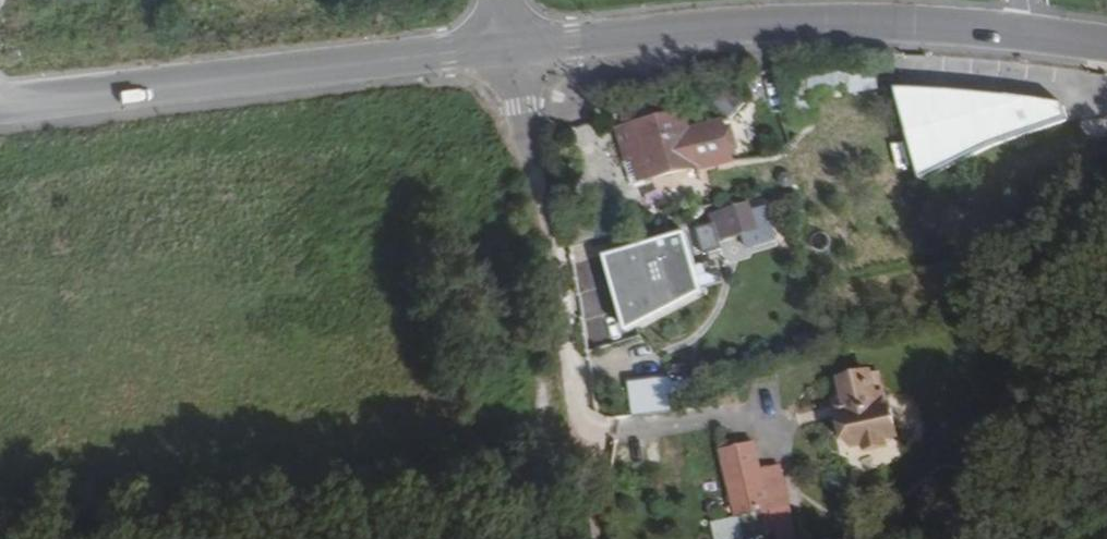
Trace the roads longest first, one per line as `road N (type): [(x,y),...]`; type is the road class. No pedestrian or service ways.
road 1 (unclassified): [(509,47),(835,23),(1106,45)]
road 2 (unclassified): [(0,104),(509,47)]
road 3 (track): [(509,47),(572,400)]
road 4 (track): [(583,421),(622,433),(701,419),(760,431)]
road 5 (track): [(572,400),(624,382),(627,352),(612,286)]

